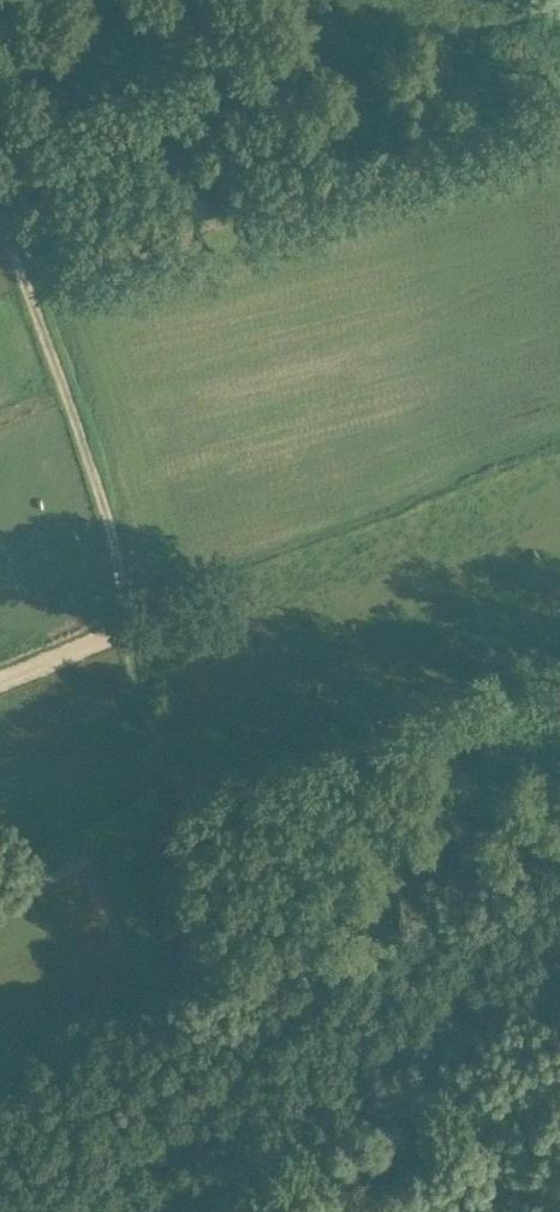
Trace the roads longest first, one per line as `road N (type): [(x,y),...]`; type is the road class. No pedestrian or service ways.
road 1 (track): [(239,794),(199,782),(150,686),(106,462),(0,212)]

